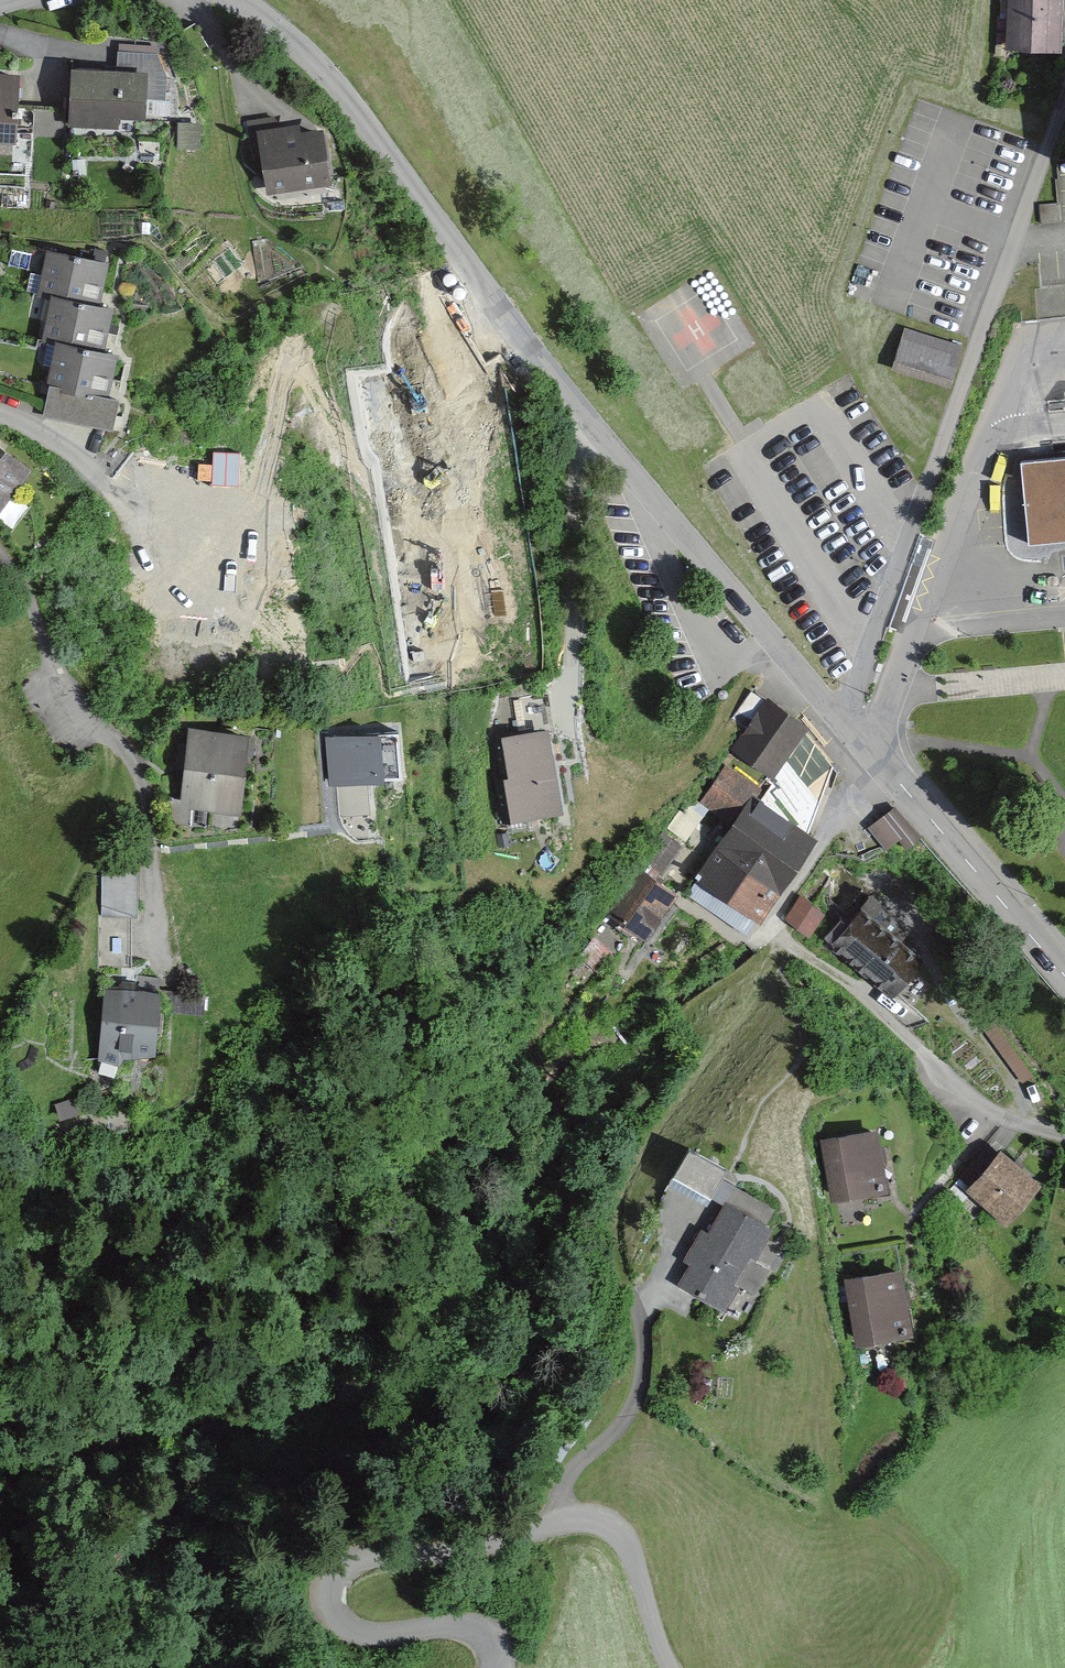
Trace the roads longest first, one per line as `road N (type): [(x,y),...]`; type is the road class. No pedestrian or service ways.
road 1 (residential): [(240,0),(308,53),(596,428),(845,721)]
road 2 (residential): [(682,1667),(622,1530),(544,1525),(466,1553),(342,1561),(320,1587),(323,1609),(342,1625),(480,1631),(498,1649),(493,1667)]
road 3 (residential): [(845,721),(1064,88)]
road 4 (trunk): [(0,1151),(249,1667)]
road 5 (residential): [(1064,1136),(998,1115),(949,1079),(774,916),(874,753)]
road 6 (residential): [(0,562),(27,595),(57,665),(145,772),(156,805),(175,981)]
road 7 (track): [(786,933),(628,1165),(614,1198),(617,1244),(646,1312)]
road 8 (residential): [(874,753),(991,438)]
road 9 (tertiary): [(874,753),(1064,976)]
road 10 (residential): [(0,419),(33,427),(92,464),(162,562)]
road 11 (residential): [(1064,337),(1031,349),(991,438)]

